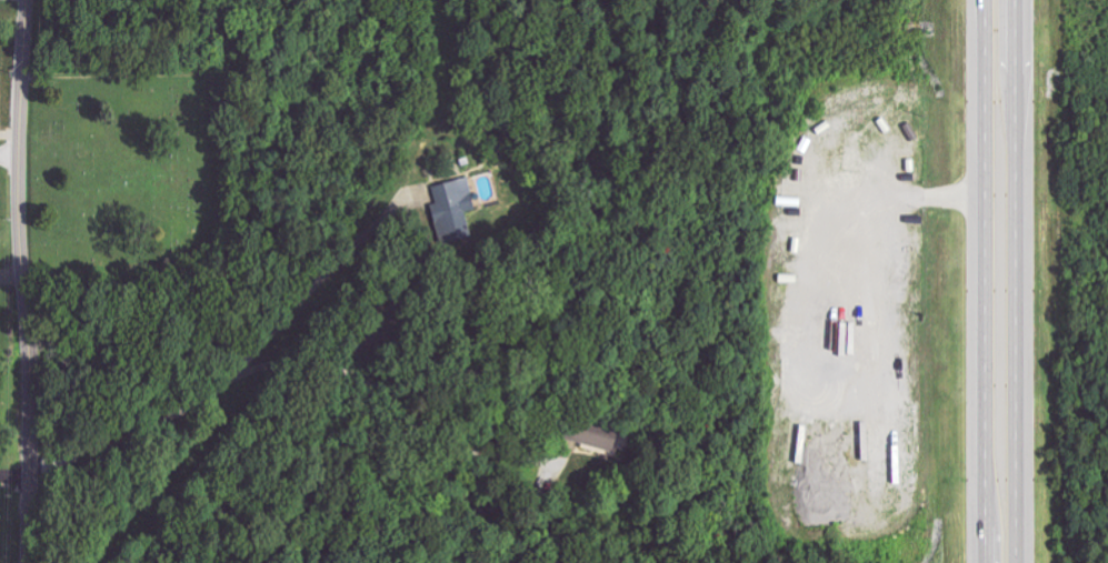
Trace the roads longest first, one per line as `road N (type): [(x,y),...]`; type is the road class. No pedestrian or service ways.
road 1 (residential): [(27,0),(24,562)]
road 2 (primary): [(1014,562),(1017,0)]
road 3 (primary): [(986,0),(986,562)]

